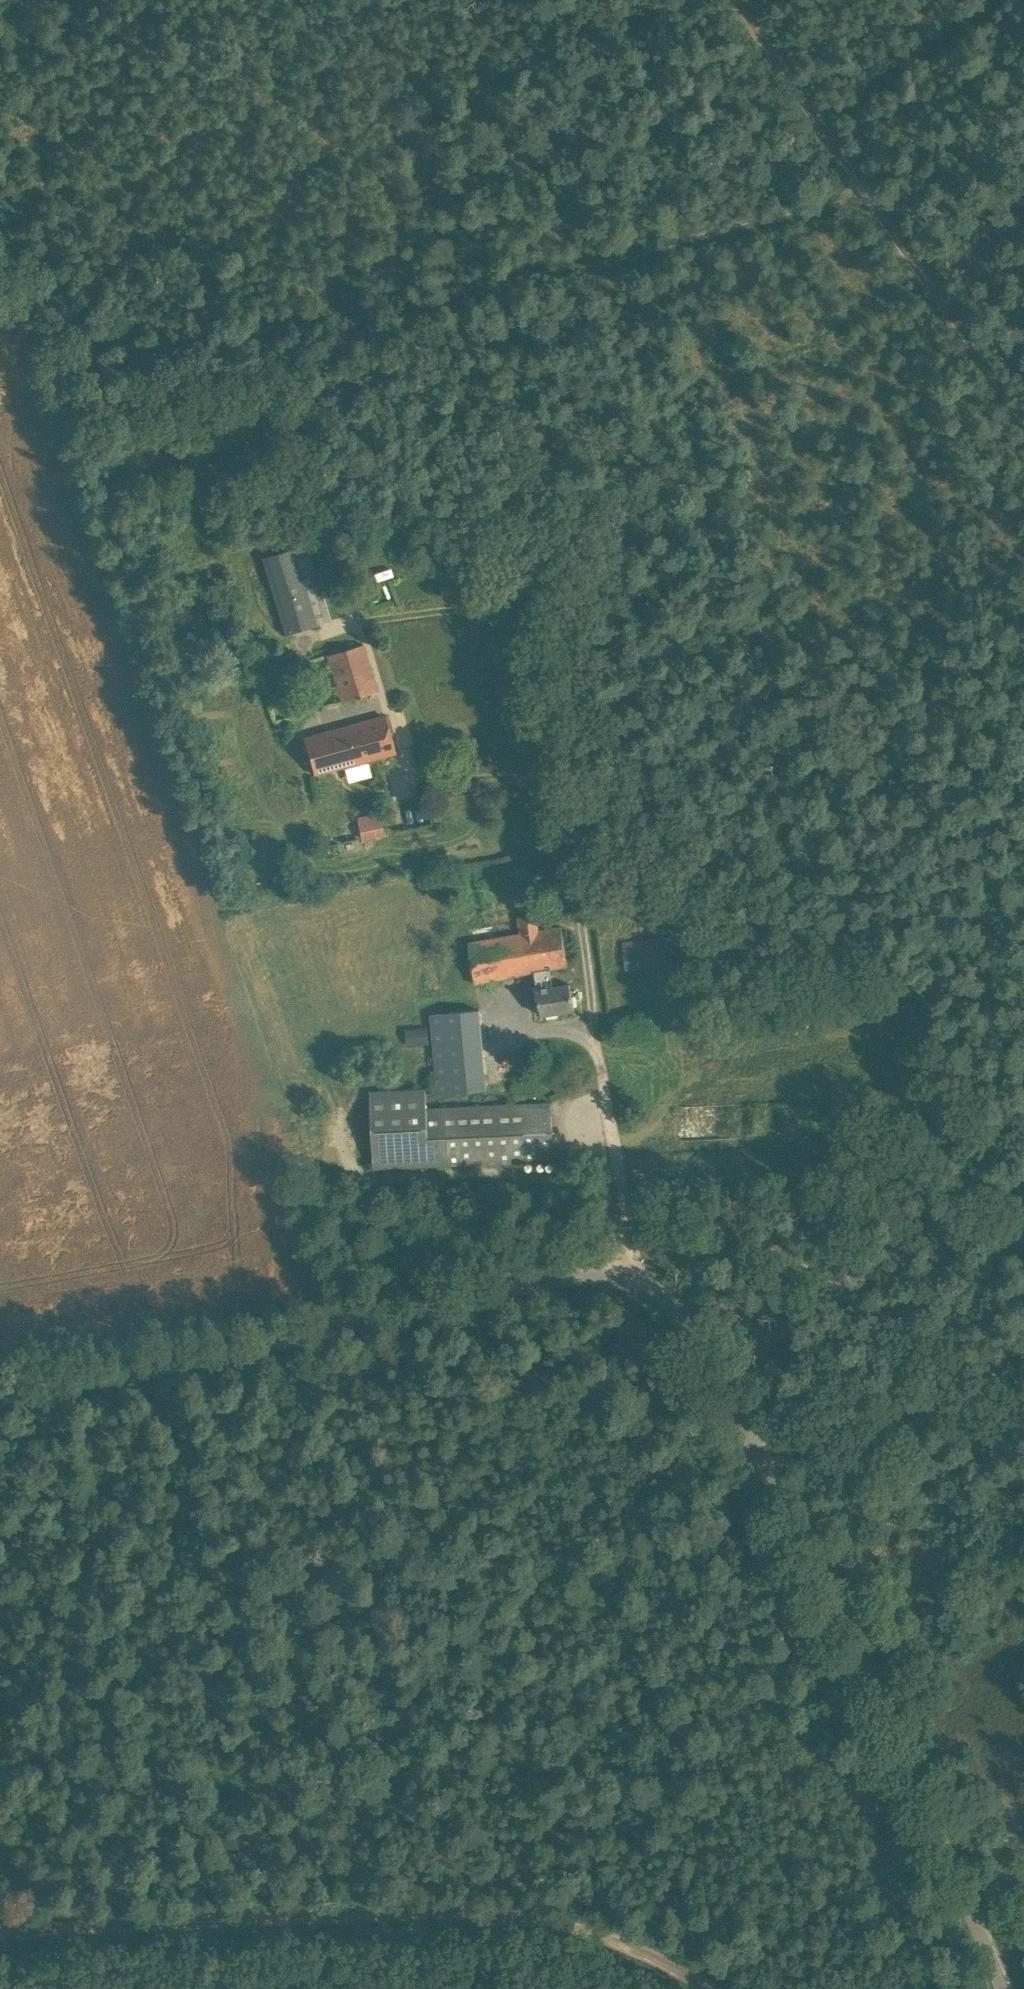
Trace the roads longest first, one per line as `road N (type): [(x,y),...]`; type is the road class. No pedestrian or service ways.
road 1 (track): [(864,165),(684,226),(388,299),(126,347),(104,339),(0,226)]
road 2 (unclassified): [(1005,1988),(762,1438),(647,1240)]
road 3 (track): [(0,1936),(491,1913),(569,1923),(627,1943),(712,1988)]
road 4 (unclassified): [(647,1240),(606,1267),(0,1396)]
road 5 (track): [(749,0),(1023,396)]
road 6 (track): [(1023,1392),(830,1267),(724,1213),(676,1198),(631,1197)]
road 7 (unclassified): [(647,1240),(625,1182),(601,1058),(572,822)]
road 8 (track): [(762,1438),(1023,1487)]
road 9 (track): [(827,111),(983,0)]

